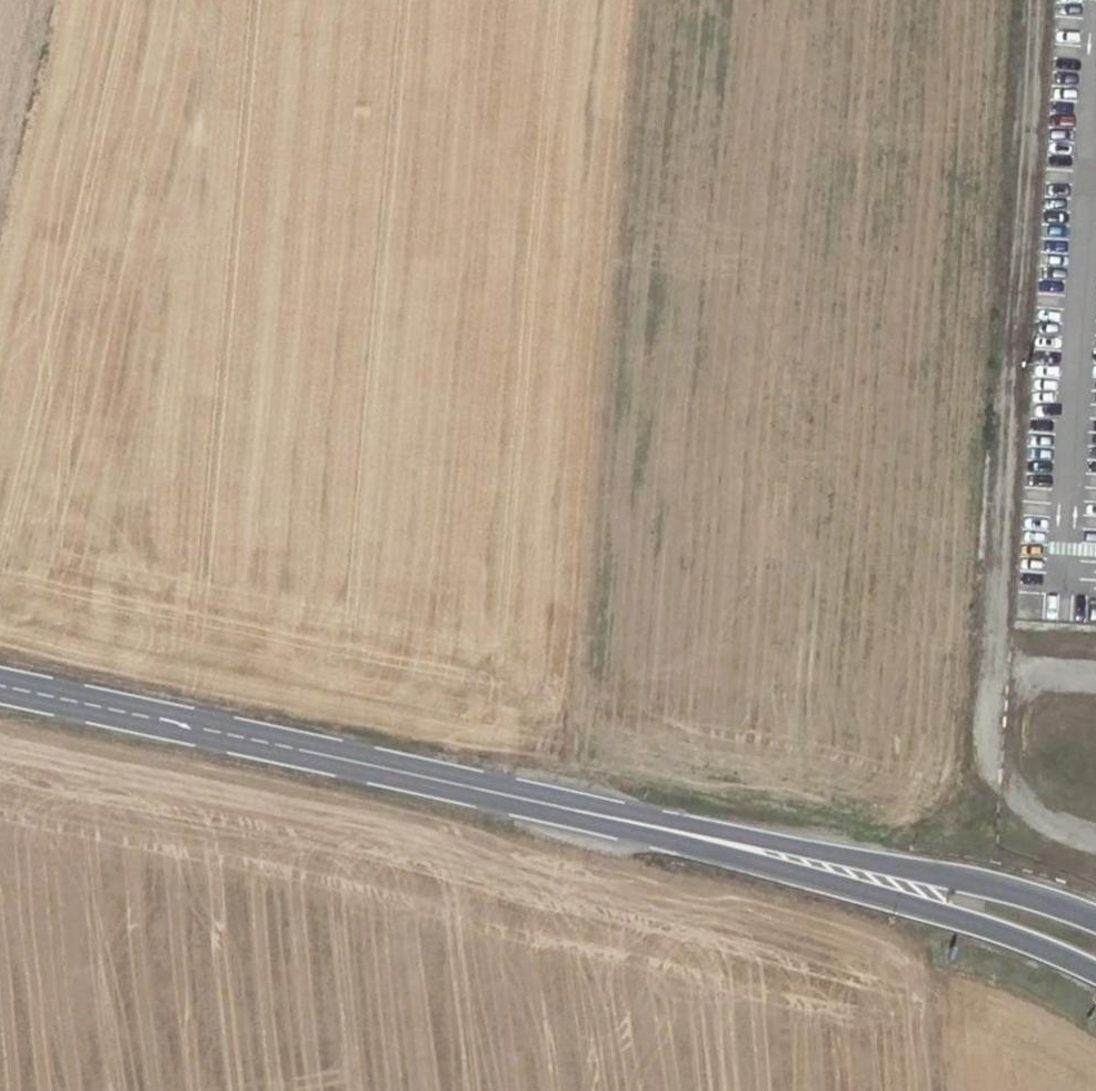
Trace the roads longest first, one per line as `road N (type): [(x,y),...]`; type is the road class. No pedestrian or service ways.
road 1 (track): [(1095,837),(1028,808),(993,764),(1035,0)]
road 2 (secondary): [(588,813),(0,689)]
road 3 (secondary): [(588,813),(1009,935),(1095,973)]
road 4 (secondary): [(1095,923),(1010,890),(908,868),(588,813)]

